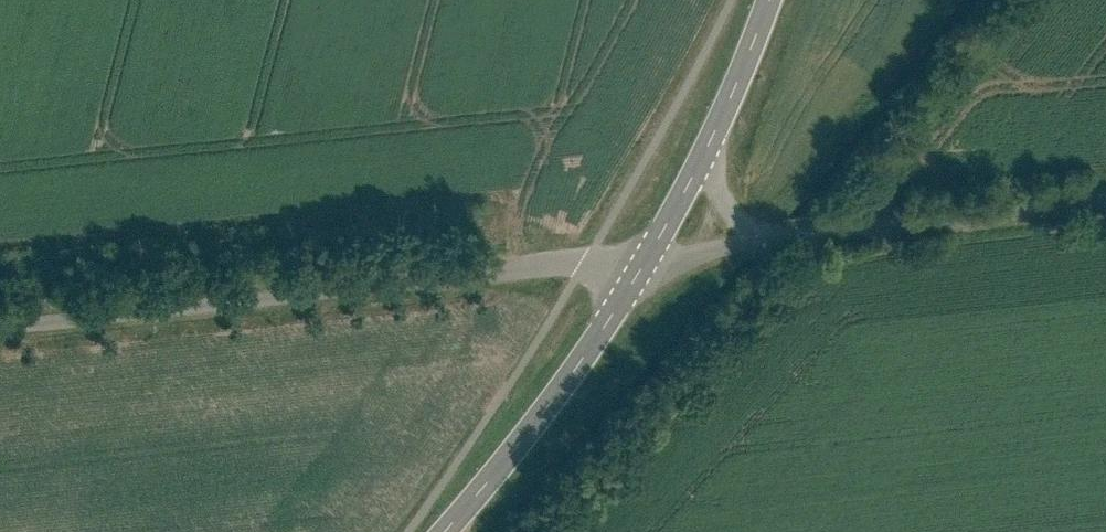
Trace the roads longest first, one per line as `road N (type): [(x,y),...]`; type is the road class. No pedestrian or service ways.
road 1 (unclassified): [(0,329),(650,259)]
road 2 (tertiary): [(650,259),(591,348),(444,531)]
road 3 (unclassified): [(773,245),(1105,208)]
road 4 (tertiary): [(712,140),(770,0)]
road 5 (tertiary): [(650,259),(712,140)]
road 6 (unclassified): [(712,140),(724,207),(773,245)]
road 7 (unclassified): [(650,259),(773,245)]

